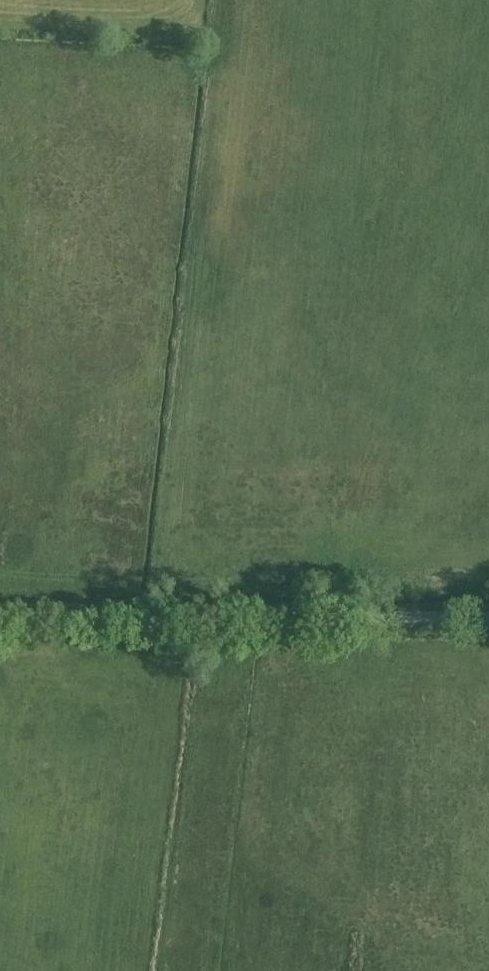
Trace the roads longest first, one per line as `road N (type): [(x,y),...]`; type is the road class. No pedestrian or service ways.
road 1 (unclassified): [(0,614),(488,616)]

